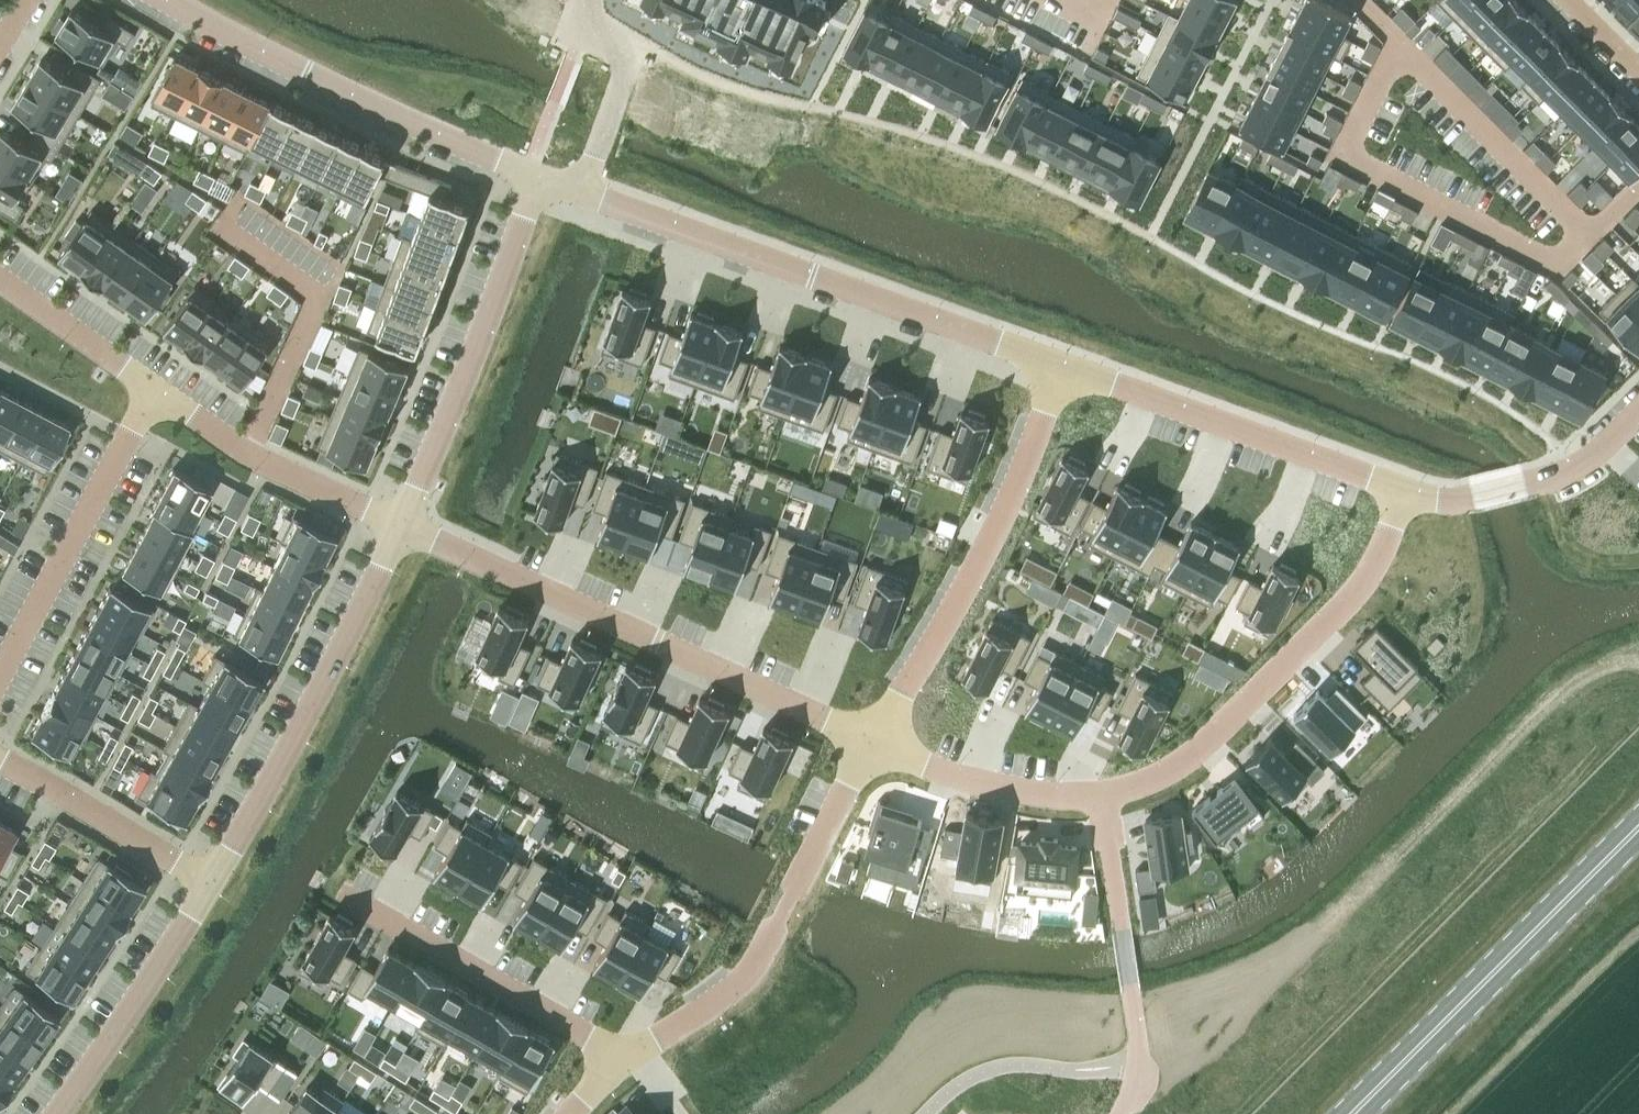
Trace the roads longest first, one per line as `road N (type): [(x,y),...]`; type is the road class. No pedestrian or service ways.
road 1 (residential): [(536,176),(1059,364)]
road 2 (residential): [(399,523),(871,739)]
road 3 (residential): [(1101,795),(1166,772),(1212,738),(1360,585),(1405,491)]
road 4 (residential): [(871,739),(1001,511),(1059,364)]
road 5 (residential): [(625,1060),(737,981),(761,954),(871,739)]
road 6 (tertiary): [(165,0),(536,176)]
road 7 (primary): [(1351,1113),(1638,826)]
road 8 (tertiary): [(399,523),(210,882)]
road 9 (tertiary): [(536,176),(399,523)]
road 10 (residential): [(1059,364),(1405,491)]
road 11 (residential): [(343,891),(625,1060)]
road 12 (residential): [(149,389),(0,678)]
road 13 (residential): [(1122,1113),(1139,1042),(1101,795)]
road 14 (residential): [(149,389),(399,523)]
road 15 (tertiary): [(210,882),(55,1113)]
road 16 (residential): [(1638,411),(1577,468),(1548,478),(1457,499),(1405,491)]
road 17 (residential): [(0,758),(210,882)]
road 18 (residential): [(871,739),(990,786),(1101,795)]
road 19 (residential): [(0,277),(149,389)]

